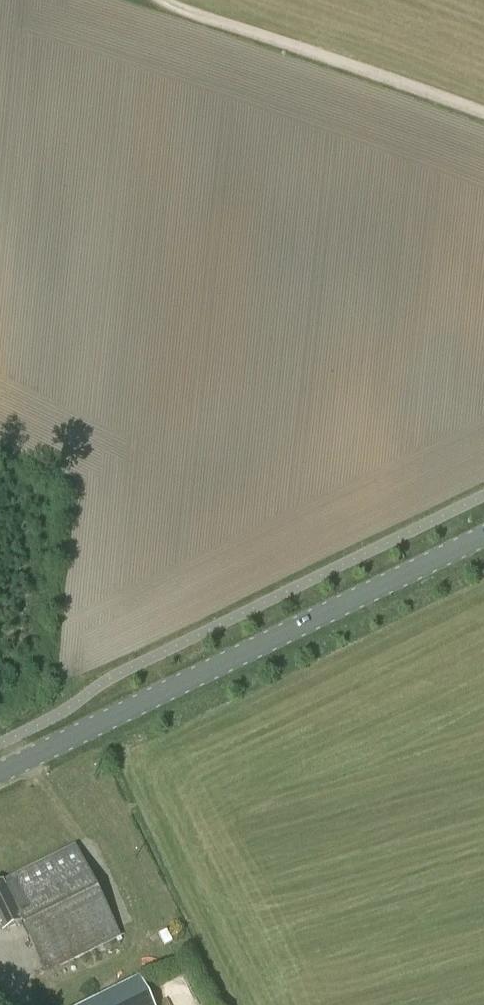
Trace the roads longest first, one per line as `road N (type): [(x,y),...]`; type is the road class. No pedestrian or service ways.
road 1 (secondary): [(0,772),(483,534)]
road 2 (track): [(483,113),(165,0)]

